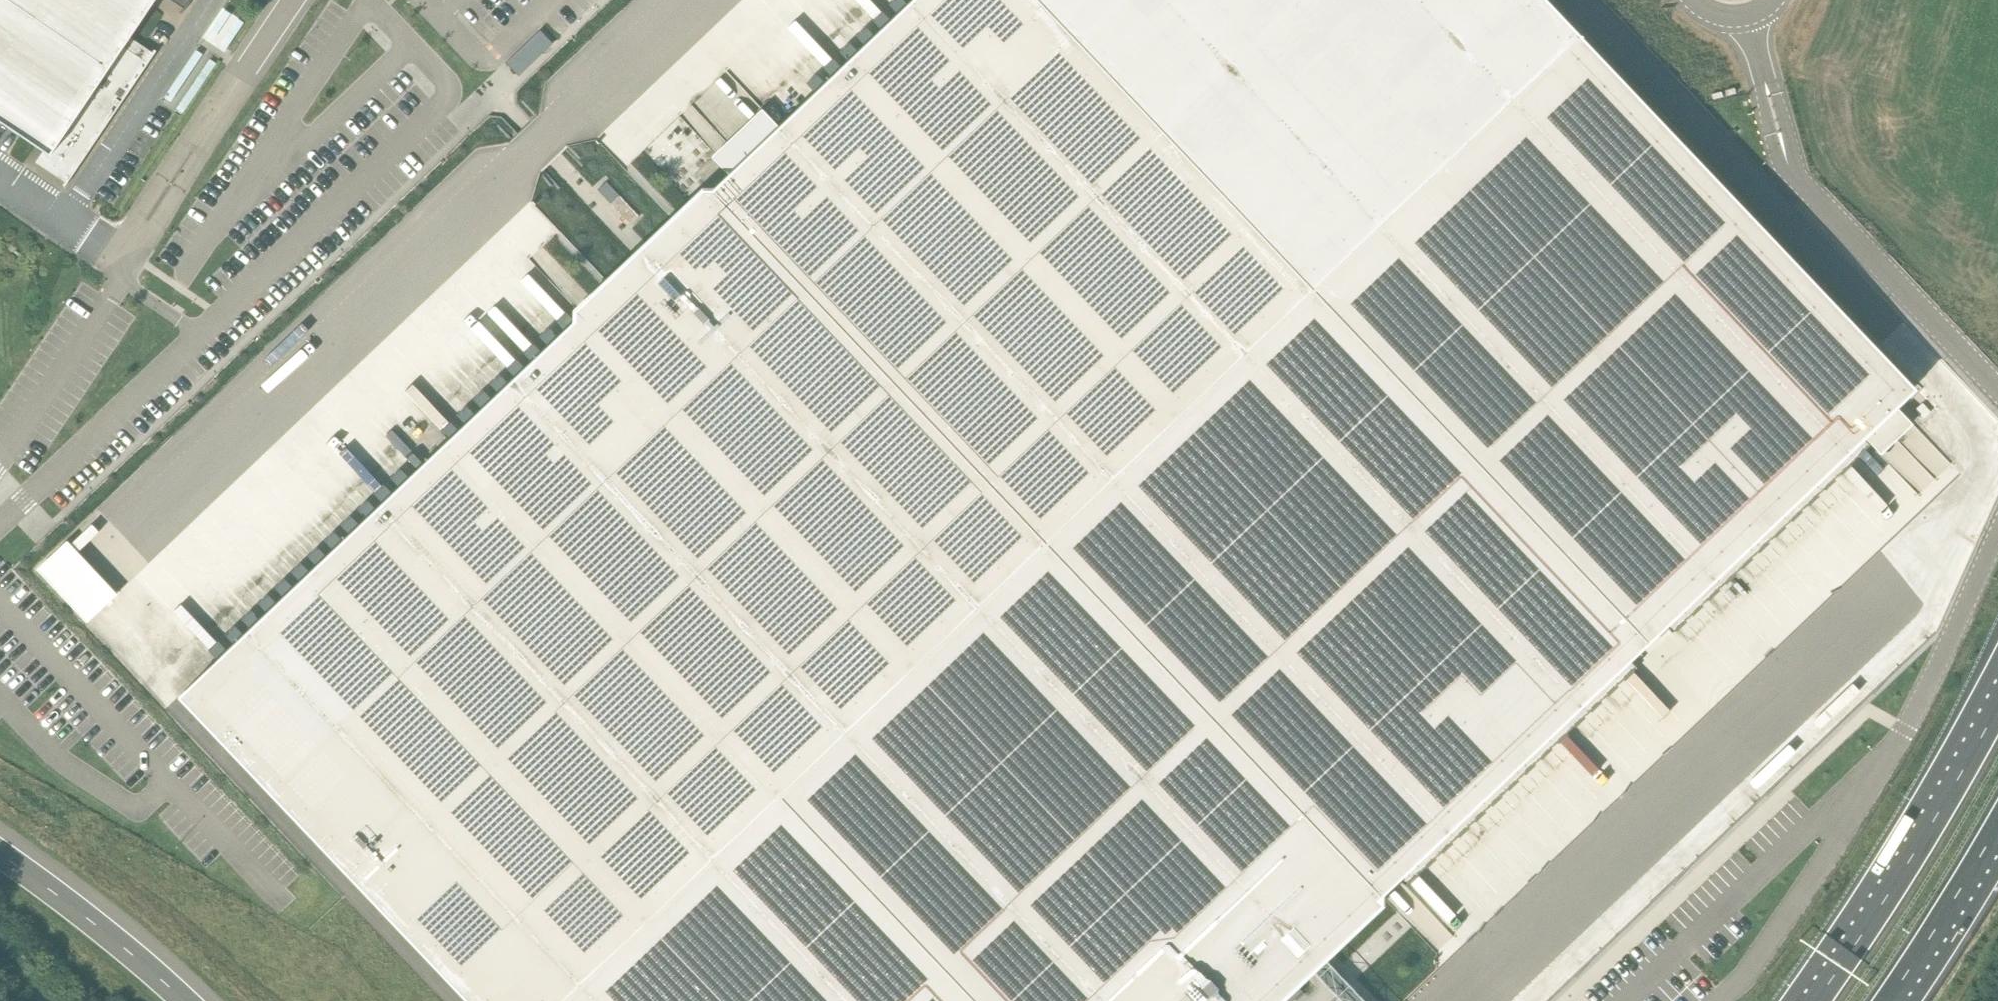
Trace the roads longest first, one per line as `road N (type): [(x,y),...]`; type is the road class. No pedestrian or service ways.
road 1 (trunk): [(1997,710),(1819,1000)]
road 2 (motorway): [(194,1000),(0,846)]
road 3 (trunk): [(1893,1000),(1997,836)]

